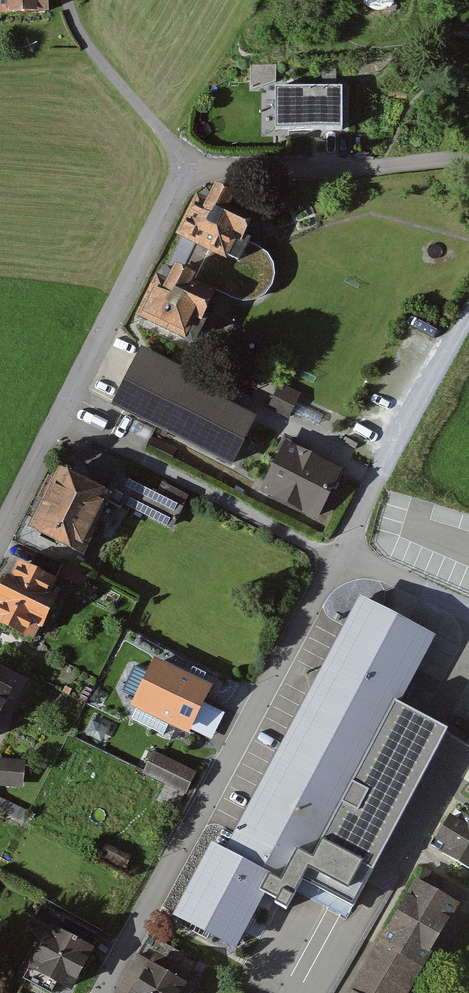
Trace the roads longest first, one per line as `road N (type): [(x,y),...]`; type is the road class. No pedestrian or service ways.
road 1 (residential): [(60,413),(192,167),(304,170),(468,155)]
road 2 (residential): [(345,557),(102,992)]
road 3 (residential): [(345,557),(311,547),(60,413)]
road 4 (residential): [(468,315),(371,490),(345,557)]
road 5 (residential): [(0,534),(60,413)]
road 6 (residential): [(468,611),(345,557)]

